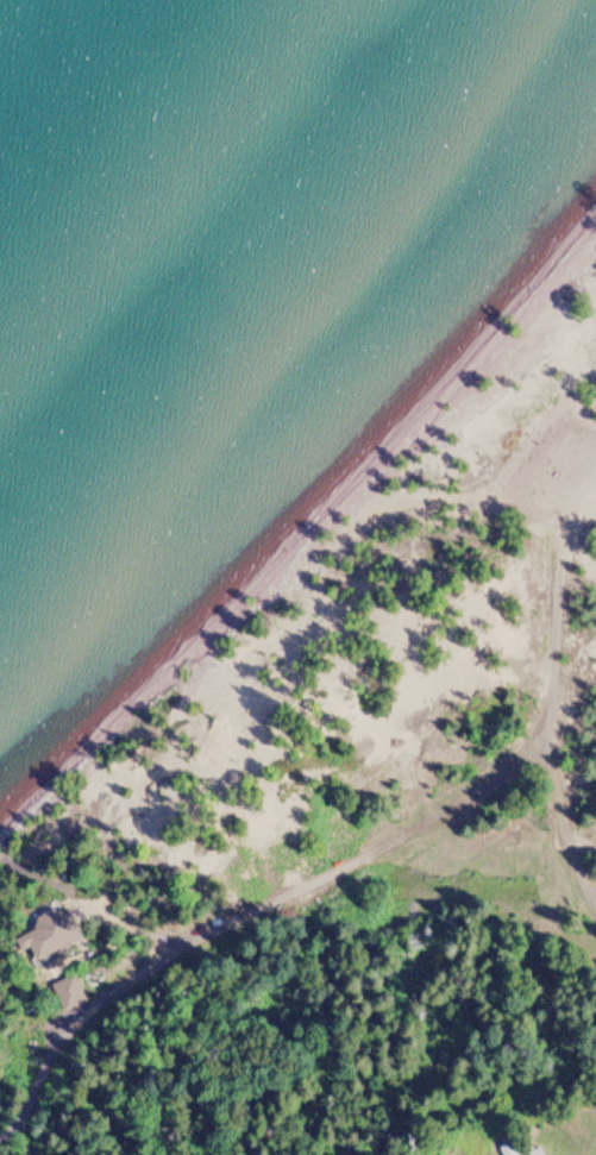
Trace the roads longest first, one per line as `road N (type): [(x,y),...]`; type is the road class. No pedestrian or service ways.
road 1 (track): [(0,1136),(23,1115),(50,1050),(88,1010),(201,936),(401,837),(529,747),(548,722),(557,607)]
road 2 (track): [(557,607),(563,519),(595,470)]

